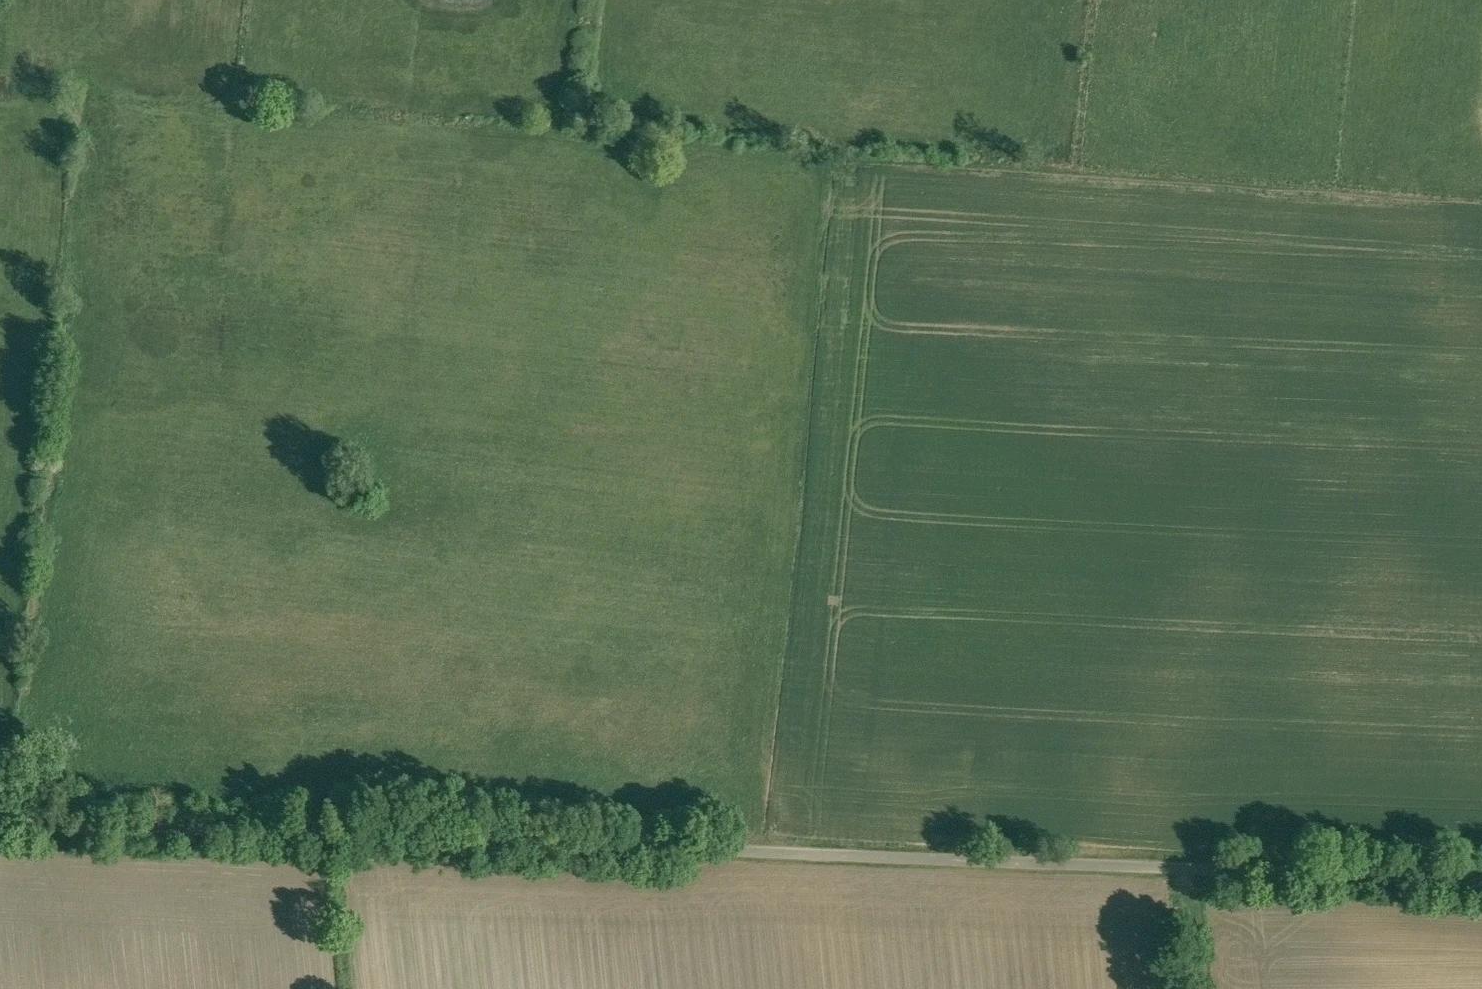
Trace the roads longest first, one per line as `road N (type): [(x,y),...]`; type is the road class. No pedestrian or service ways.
road 1 (track): [(0,811),(1481,872)]
road 2 (track): [(1234,862),(1246,988)]

